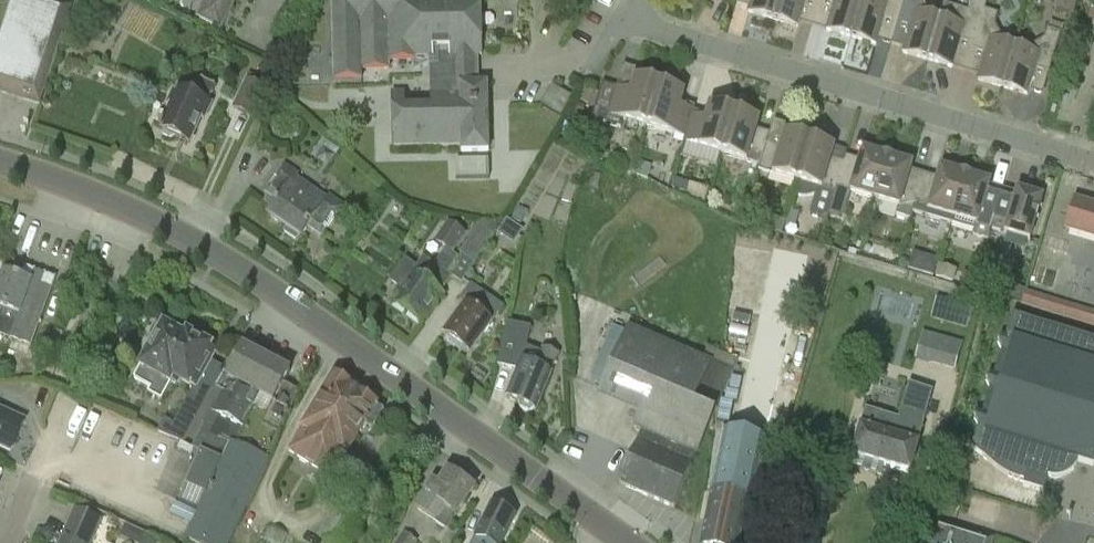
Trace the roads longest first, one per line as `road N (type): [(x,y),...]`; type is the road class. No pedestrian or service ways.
road 1 (tertiary): [(624,542),(175,228),(0,161)]
road 2 (residential): [(1093,163),(629,17)]
road 3 (residential): [(503,67),(591,56),(629,17)]
road 4 (residential): [(14,542),(72,420)]

